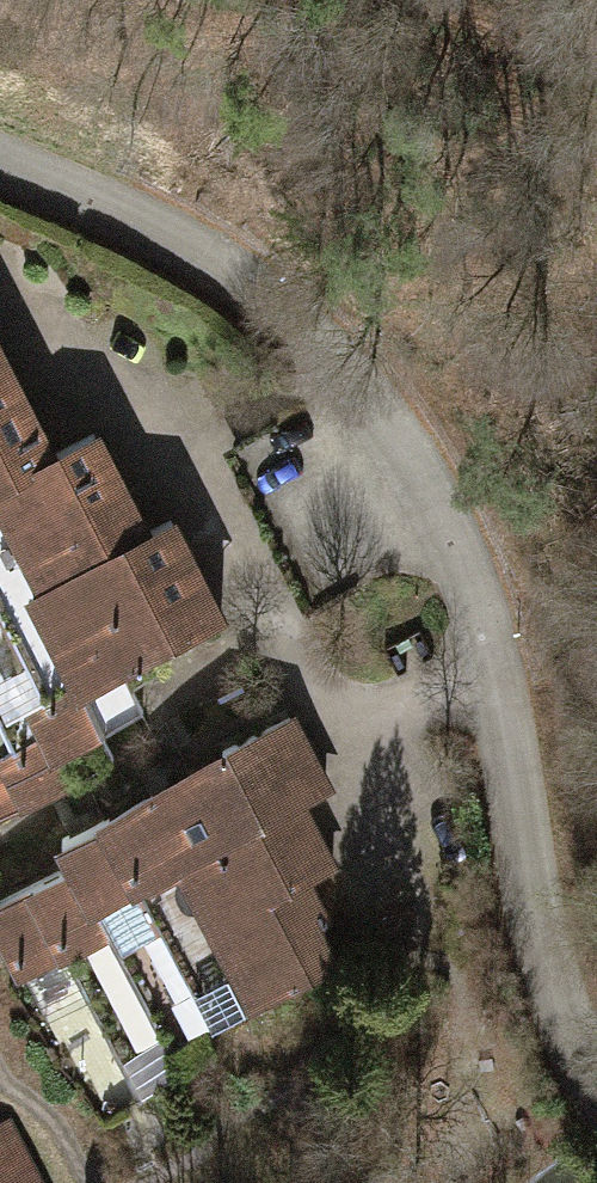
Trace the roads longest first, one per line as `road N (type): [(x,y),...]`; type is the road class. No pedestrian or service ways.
road 1 (residential): [(596,1076),(556,990),(527,881),(513,755),(466,576),(428,496),(356,382),(255,292),(158,231),(0,160)]

